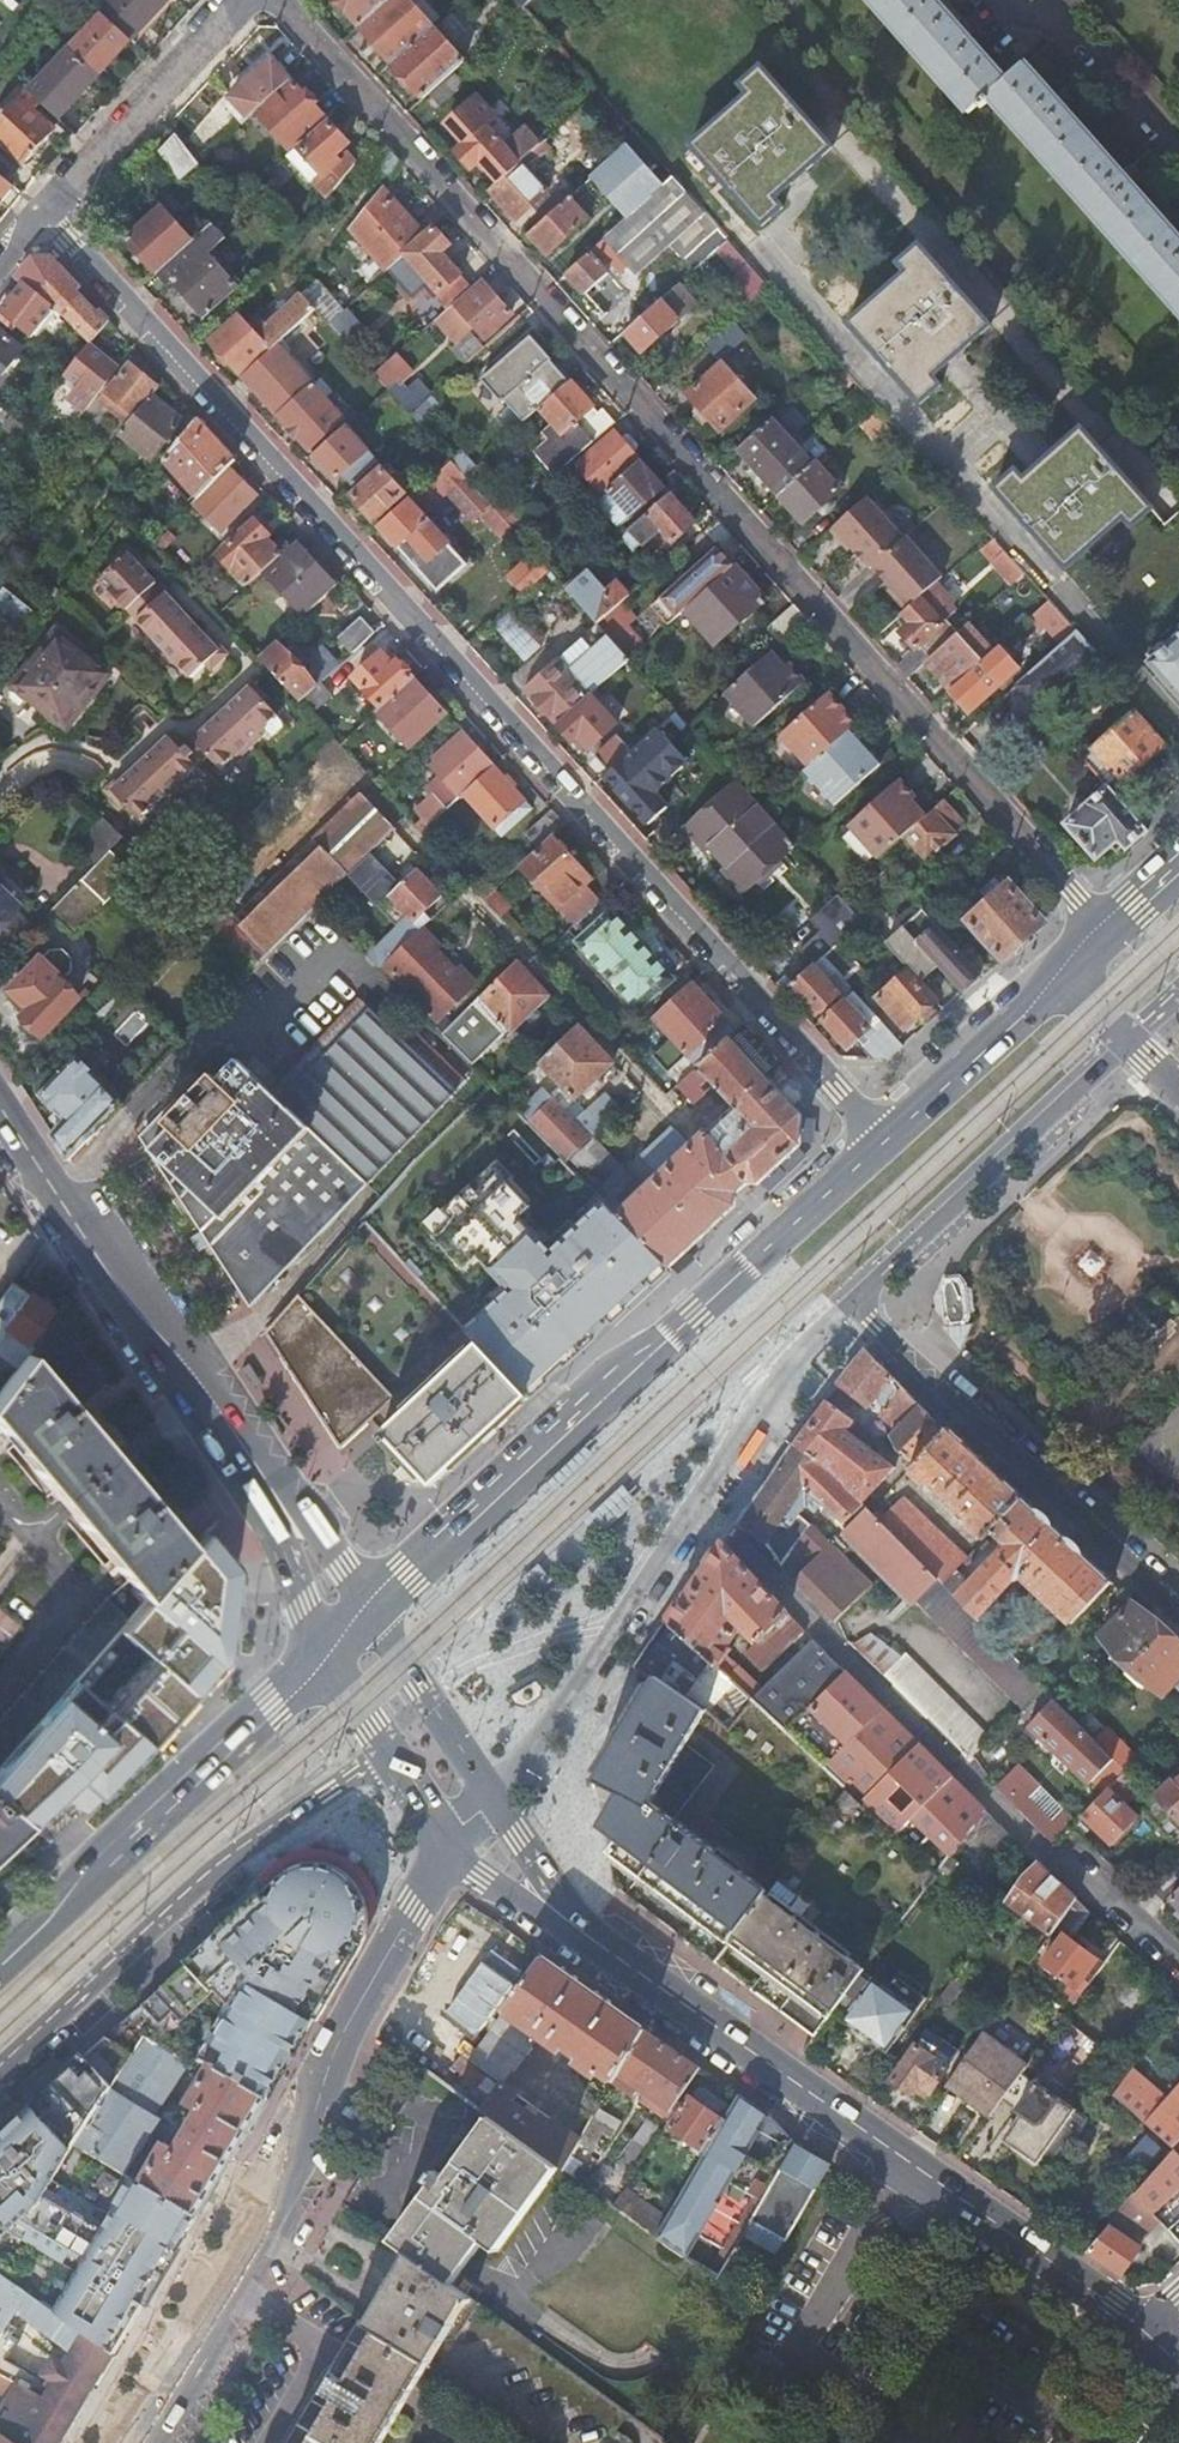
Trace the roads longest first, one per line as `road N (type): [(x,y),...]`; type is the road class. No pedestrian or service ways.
road 1 (residential): [(47,215),(887,1139)]
road 2 (residential): [(280,0),(1109,931)]
road 3 (secondary): [(1146,2334),(545,1900)]
road 4 (tertiary): [(117,2442),(452,1837)]
road 5 (residential): [(784,1231),(328,745)]
road 6 (residential): [(1122,1923),(700,1506)]
road 7 (primary): [(784,1231),(371,1611)]
road 8 (residential): [(0,2075),(188,1901),(393,1750)]
road 9 (residential): [(1178,1622),(854,1300)]
road 10 (primary): [(330,1653),(0,1965)]
road 11 (secondary): [(0,1105),(227,1420)]
road 12 (residential): [(854,1300),(1131,1039)]
road 13 (residential): [(494,1796),(700,1506)]
road 14 (residential): [(248,0),(47,215)]
road 15 (residential): [(700,1506),(807,1346),(854,1300)]
road 16 (secondary): [(227,1420),(300,1607),(330,1653)]
road 17 (primary): [(1063,972),(887,1139)]
road 18 (secondary): [(371,1611),(227,1420)]
road 19 (secondary): [(494,1796),(371,1611)]
road 20 (residential): [(1178,145),(1047,0)]
road 21 (primary): [(887,1139),(784,1231)]

